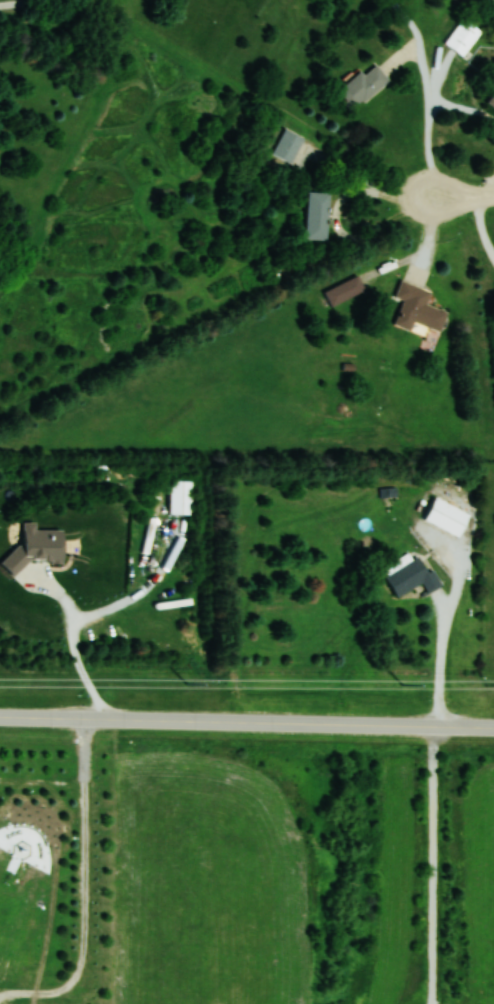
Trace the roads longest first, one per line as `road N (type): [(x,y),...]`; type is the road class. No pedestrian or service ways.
road 1 (tertiary): [(493,727),(0,716)]

